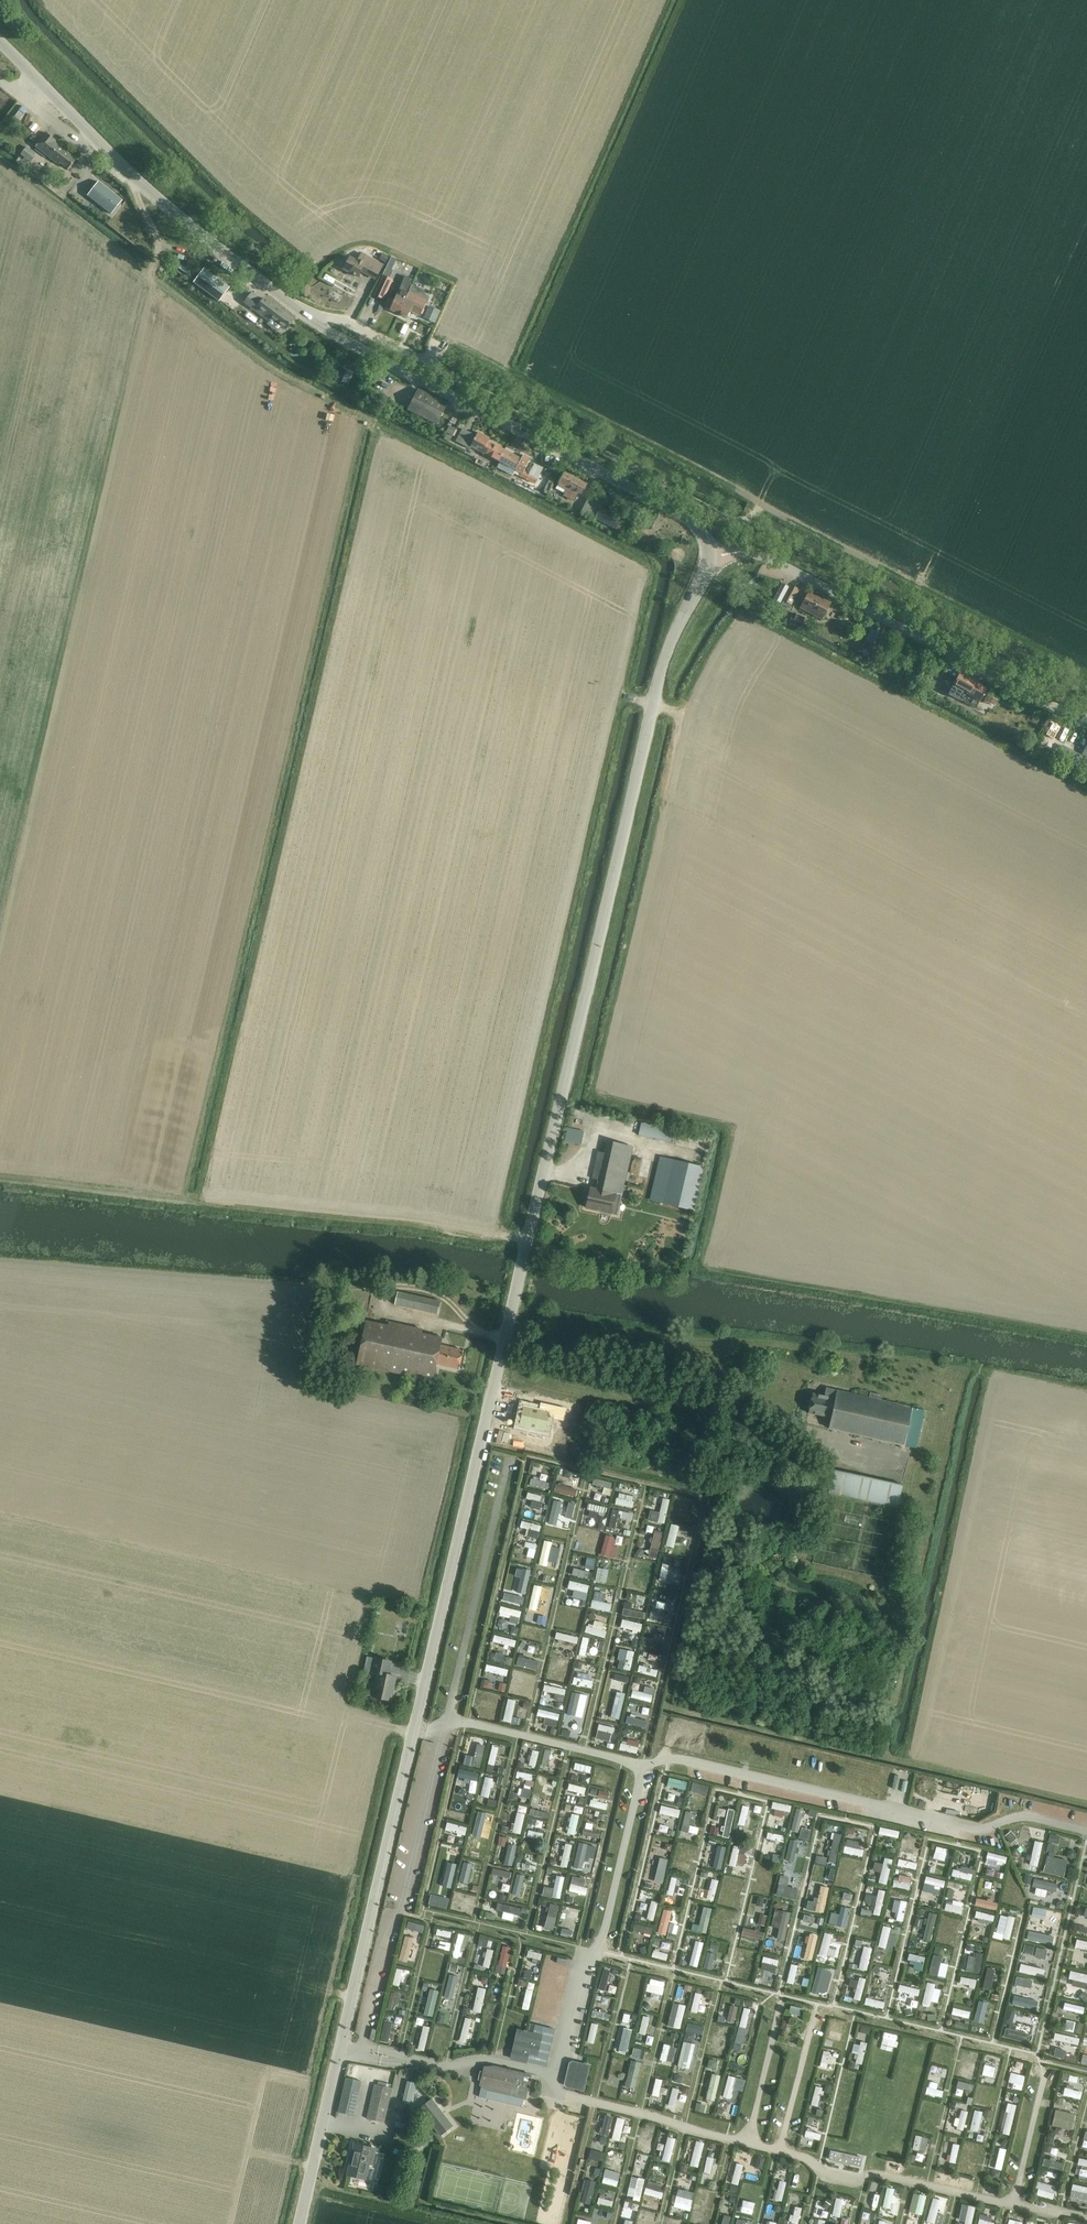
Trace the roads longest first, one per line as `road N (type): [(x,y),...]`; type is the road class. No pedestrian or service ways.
road 1 (unclassified): [(299,2223),(657,685),(711,556)]
road 2 (track): [(652,705),(681,712),(593,1095),(731,1127),(701,1268),(1086,1336)]
road 3 (track): [(0,154),(266,368),(654,567),(623,697)]
road 4 (track): [(364,418),(185,1198)]
road 5 (track): [(199,1199),(377,424)]
road 6 (track): [(1086,675),(440,342)]
road 7 (track): [(652,705),(623,697),(500,1234)]
road 8 (track): [(528,1240),(404,1214),(0,1176)]
road 9 (track): [(681,712),(702,663),(738,610),(1086,790)]
road 10 (unclassified): [(711,556),(697,526),(678,512),(305,316)]
road 11 (unclassified): [(711,556),(761,555),(1086,723)]
road 12 (track): [(683,0),(518,377)]
road 13 (unclassified): [(305,316),(133,177),(0,42)]
road 14 (track): [(506,370),(668,0)]
road 15 (track): [(373,1286),(0,1259)]
road 16 (track): [(437,367),(730,519),(746,520),(761,505)]
road 17 (residential): [(305,316),(342,321),(437,367)]
road 18 (track): [(443,2223),(307,2192)]

